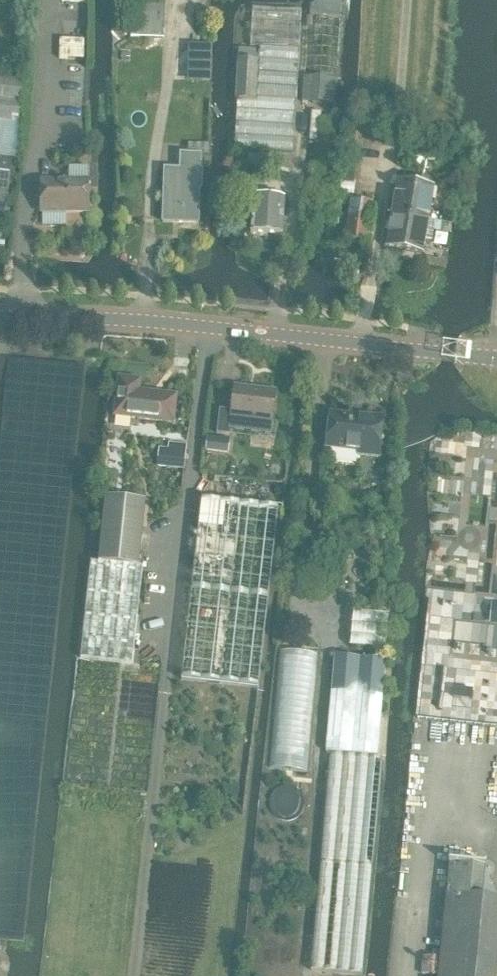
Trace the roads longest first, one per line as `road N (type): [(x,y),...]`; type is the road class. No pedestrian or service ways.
road 1 (unclassified): [(0,317),(144,321),(496,360)]

